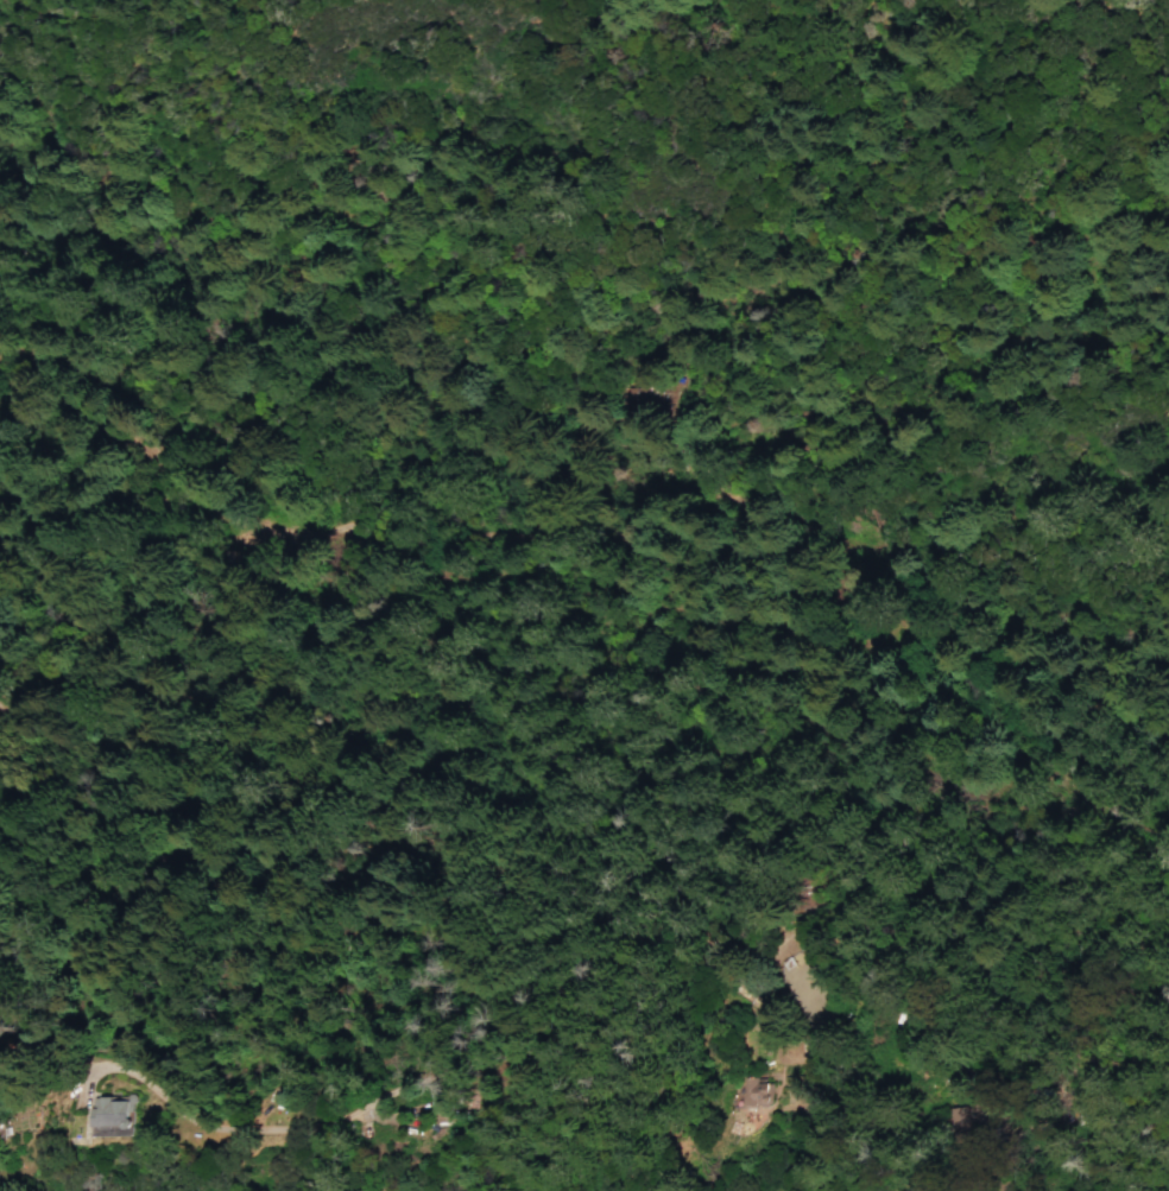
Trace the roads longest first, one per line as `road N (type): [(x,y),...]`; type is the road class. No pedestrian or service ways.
road 1 (track): [(789,647),(229,530),(197,517),(0,354)]

